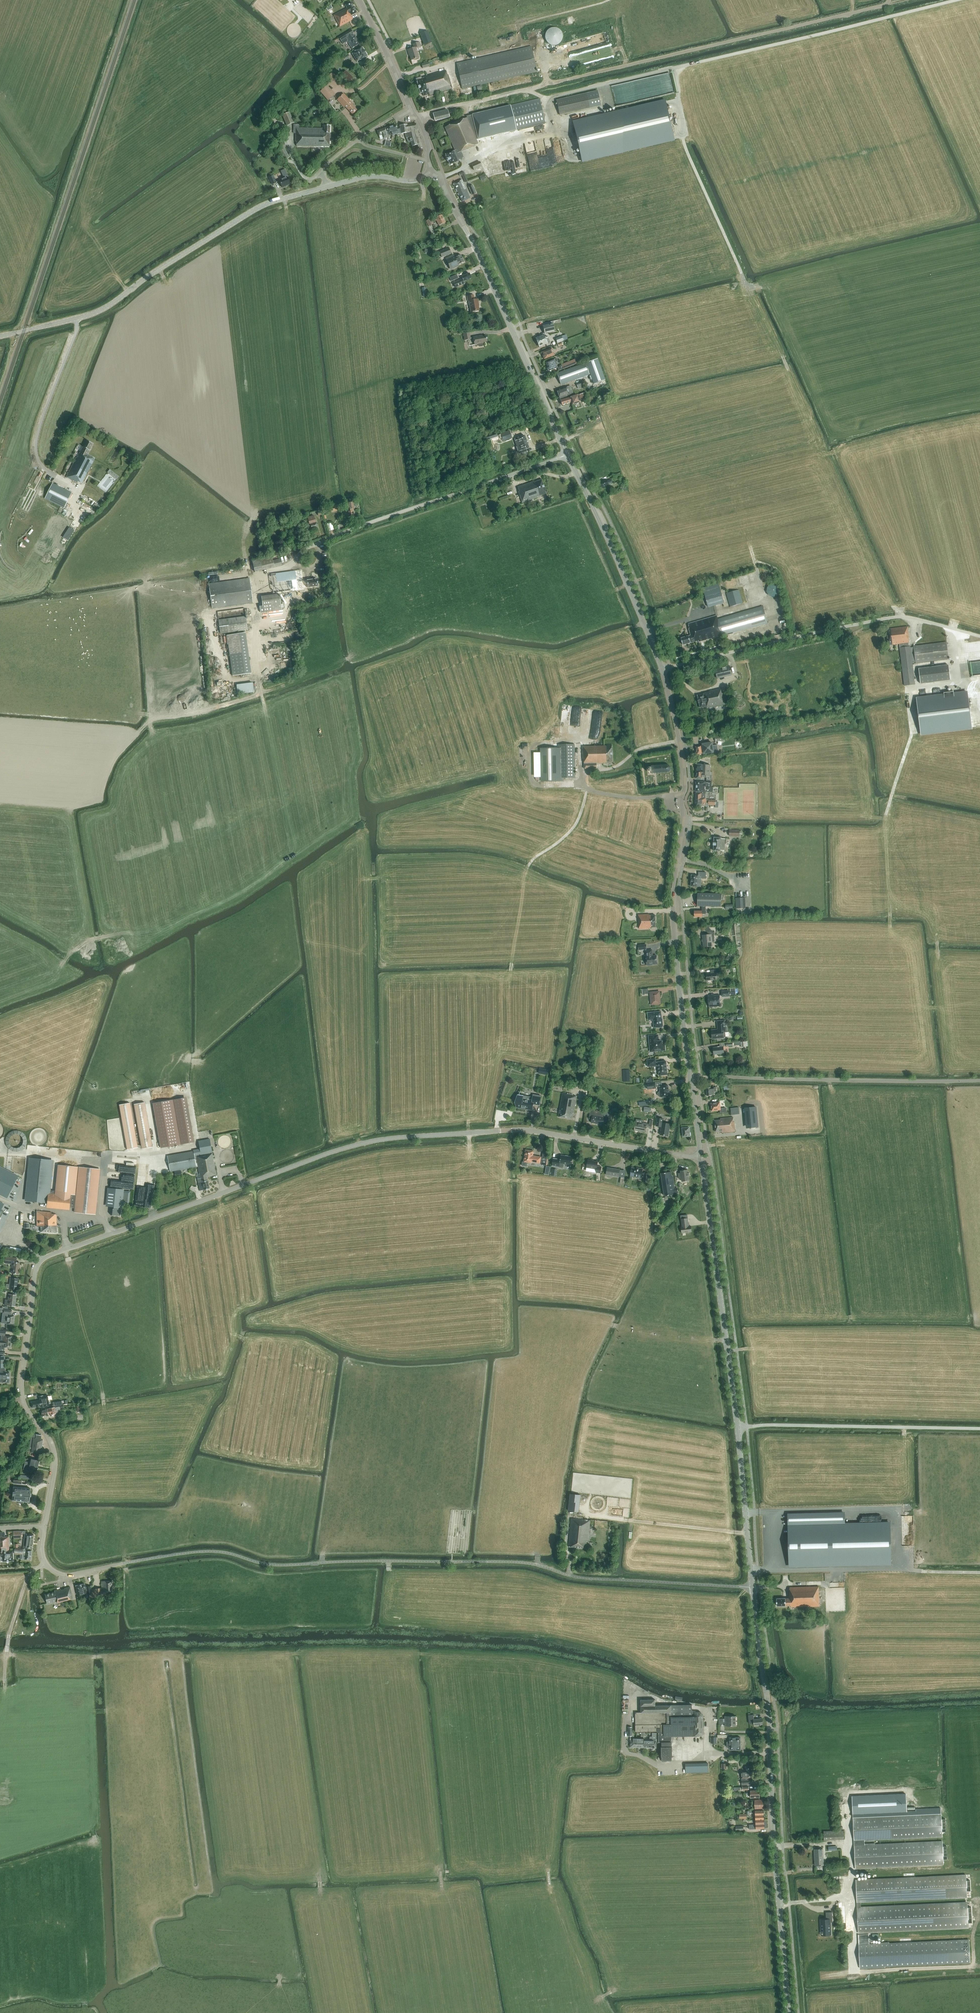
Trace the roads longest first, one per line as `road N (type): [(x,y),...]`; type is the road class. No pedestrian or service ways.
road 1 (tertiary): [(753,1587),(584,1578),(513,1562),(270,1565),(210,1551),(66,1575),(42,1555),(55,1457),(21,1384),(35,1273),(45,1257),(381,1140),(526,1130),(698,1156)]
road 2 (secondary): [(698,1156),(674,934),(685,775),(667,686),(606,534),(433,173)]
road 3 (tertiary): [(0,336),(104,309),(269,203),(365,177),(433,173)]
road 4 (secondary): [(753,1587),(698,1156)]
road 5 (secondary): [(788,2012),(753,1587)]
road 6 (track): [(547,98),(956,0)]
road 7 (track): [(547,83),(890,0)]
road 8 (track): [(762,287),(745,282),(684,143),(672,68)]
road 9 (track): [(979,1428),(737,1428)]
road 10 (secondary): [(433,173),(420,122),(360,0)]
road 11 (track): [(5,1689),(9,1635),(38,1567)]
road 12 (track): [(747,1533),(621,1520)]
road 13 (track): [(262,693),(184,715),(140,715)]

